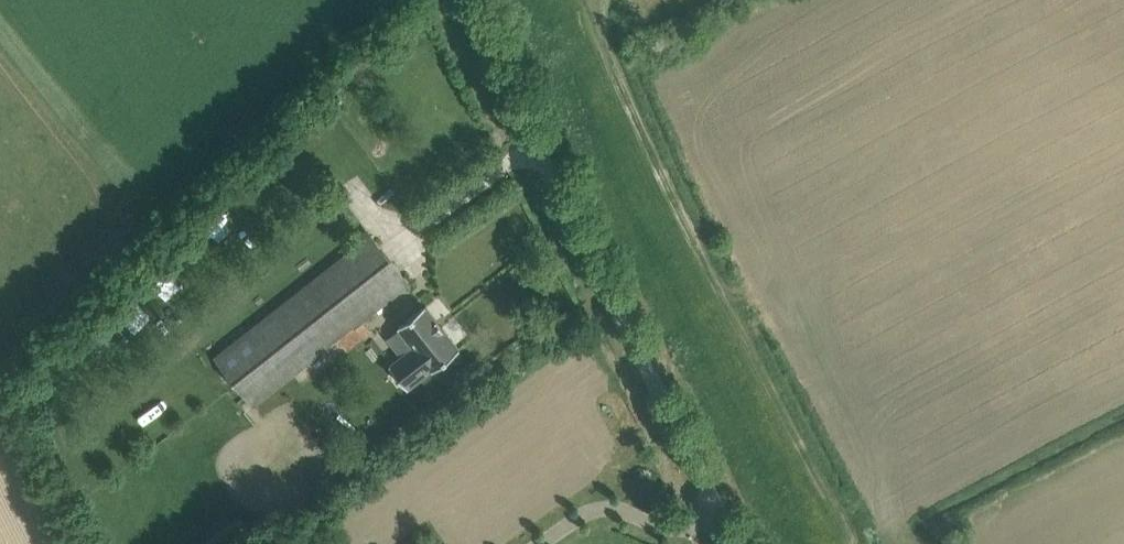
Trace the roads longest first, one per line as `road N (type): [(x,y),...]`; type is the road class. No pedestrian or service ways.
road 1 (unclassified): [(740,543),(464,0)]
road 2 (track): [(761,296),(722,294),(585,0)]

